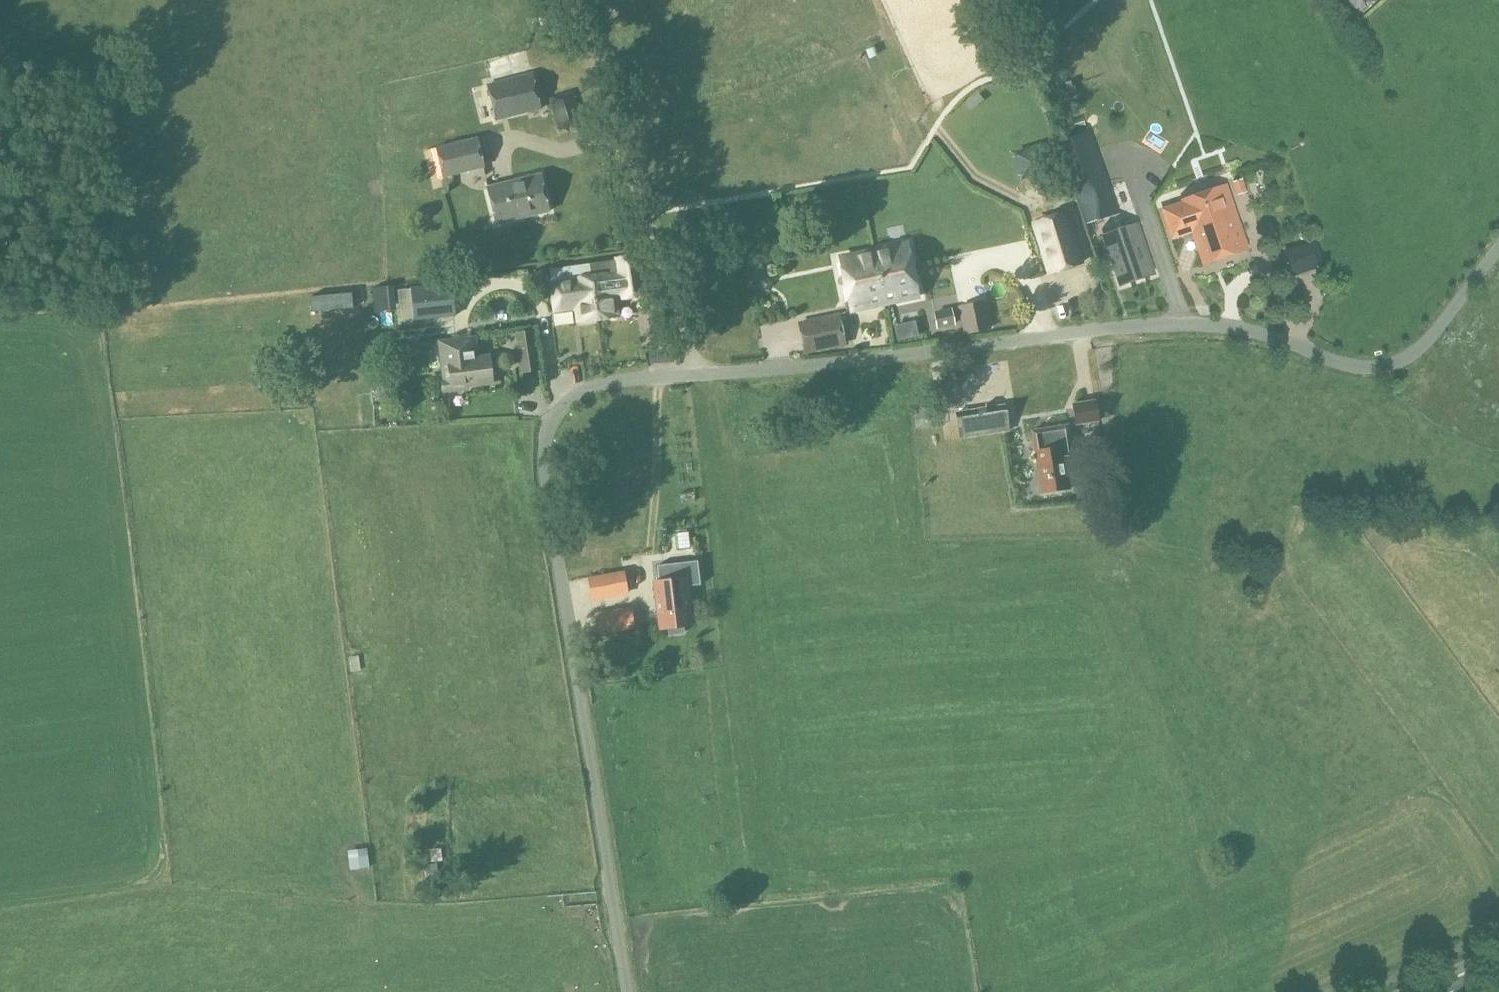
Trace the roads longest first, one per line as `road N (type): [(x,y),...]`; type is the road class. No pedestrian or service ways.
road 1 (residential): [(628,991),(546,489),(545,440),(562,408),(599,387),(638,379),(1167,325),(1270,337),(1341,368),(1379,368),(1425,343),(1498,251)]
road 2 (track): [(645,215),(903,177),(966,96),(1035,75),(1054,38),(1096,0)]
road 3 (track): [(702,376),(572,0)]

